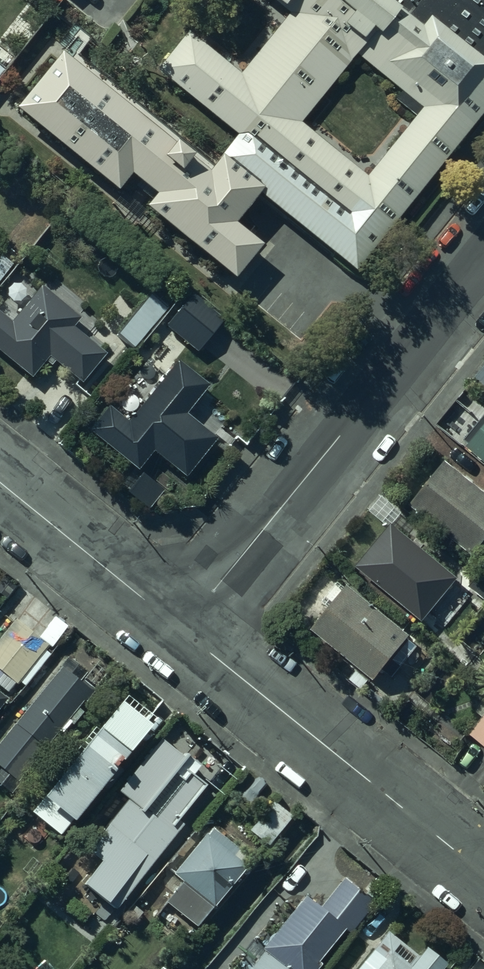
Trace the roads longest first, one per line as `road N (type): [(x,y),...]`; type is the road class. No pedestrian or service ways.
road 1 (residential): [(173,627),(483,248)]
road 2 (residential): [(173,627),(483,876)]
road 3 (residential): [(0,484),(173,627)]

